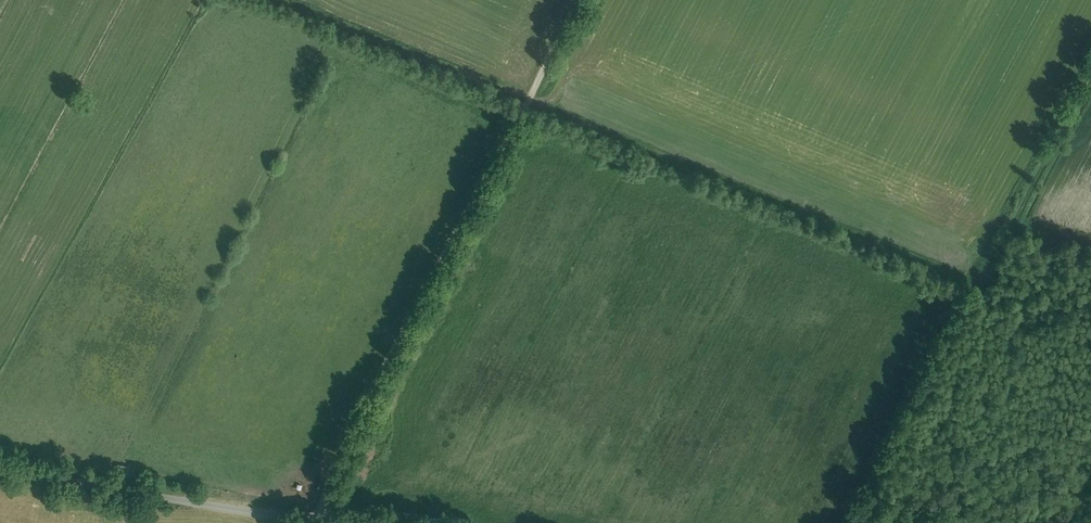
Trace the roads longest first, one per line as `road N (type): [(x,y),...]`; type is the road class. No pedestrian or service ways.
road 1 (track): [(583,0),(305,519)]
road 2 (track): [(981,284),(526,106)]
road 3 (unclassified): [(332,522),(0,461)]
road 4 (track): [(863,522),(981,284)]
road 5 (track): [(981,284),(1090,72)]

